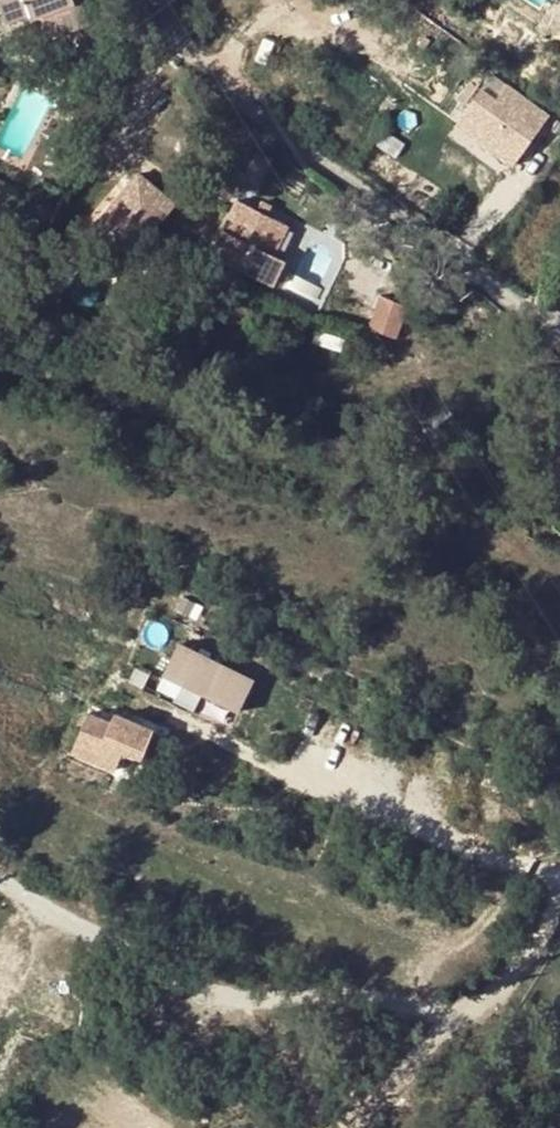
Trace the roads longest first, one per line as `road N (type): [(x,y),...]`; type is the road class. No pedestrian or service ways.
road 1 (residential): [(559,344),(217,80),(153,0)]
road 2 (unclassified): [(559,908),(542,950),(511,982),(478,1005),(446,1012)]
road 3 (track): [(446,1012),(350,1127)]

